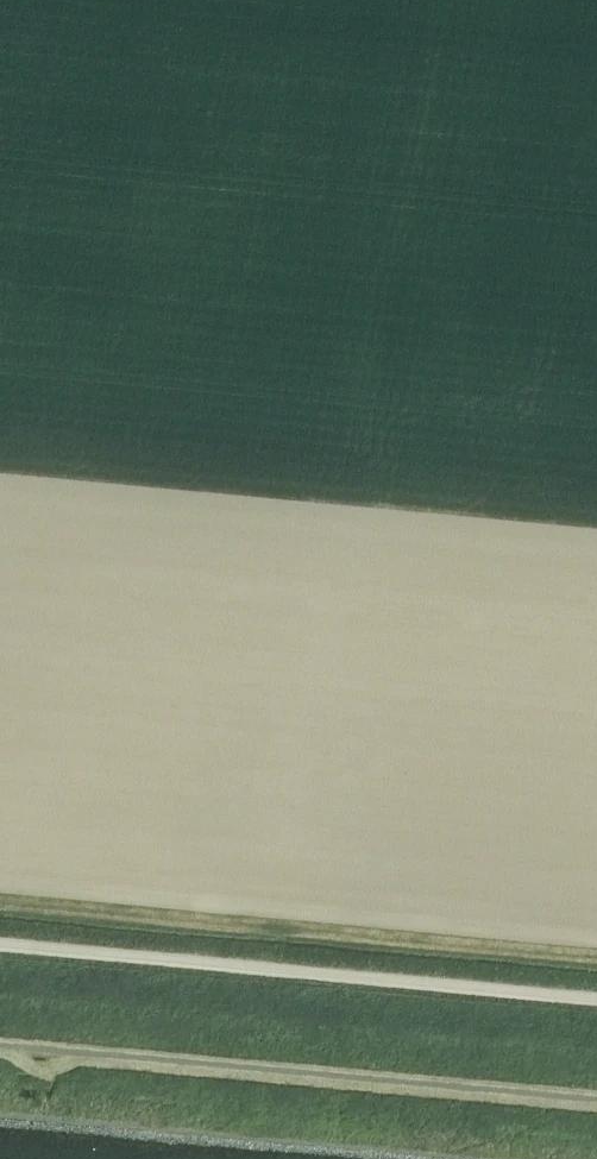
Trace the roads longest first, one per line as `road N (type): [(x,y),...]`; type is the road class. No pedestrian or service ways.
road 1 (track): [(0,942),(596,997)]

